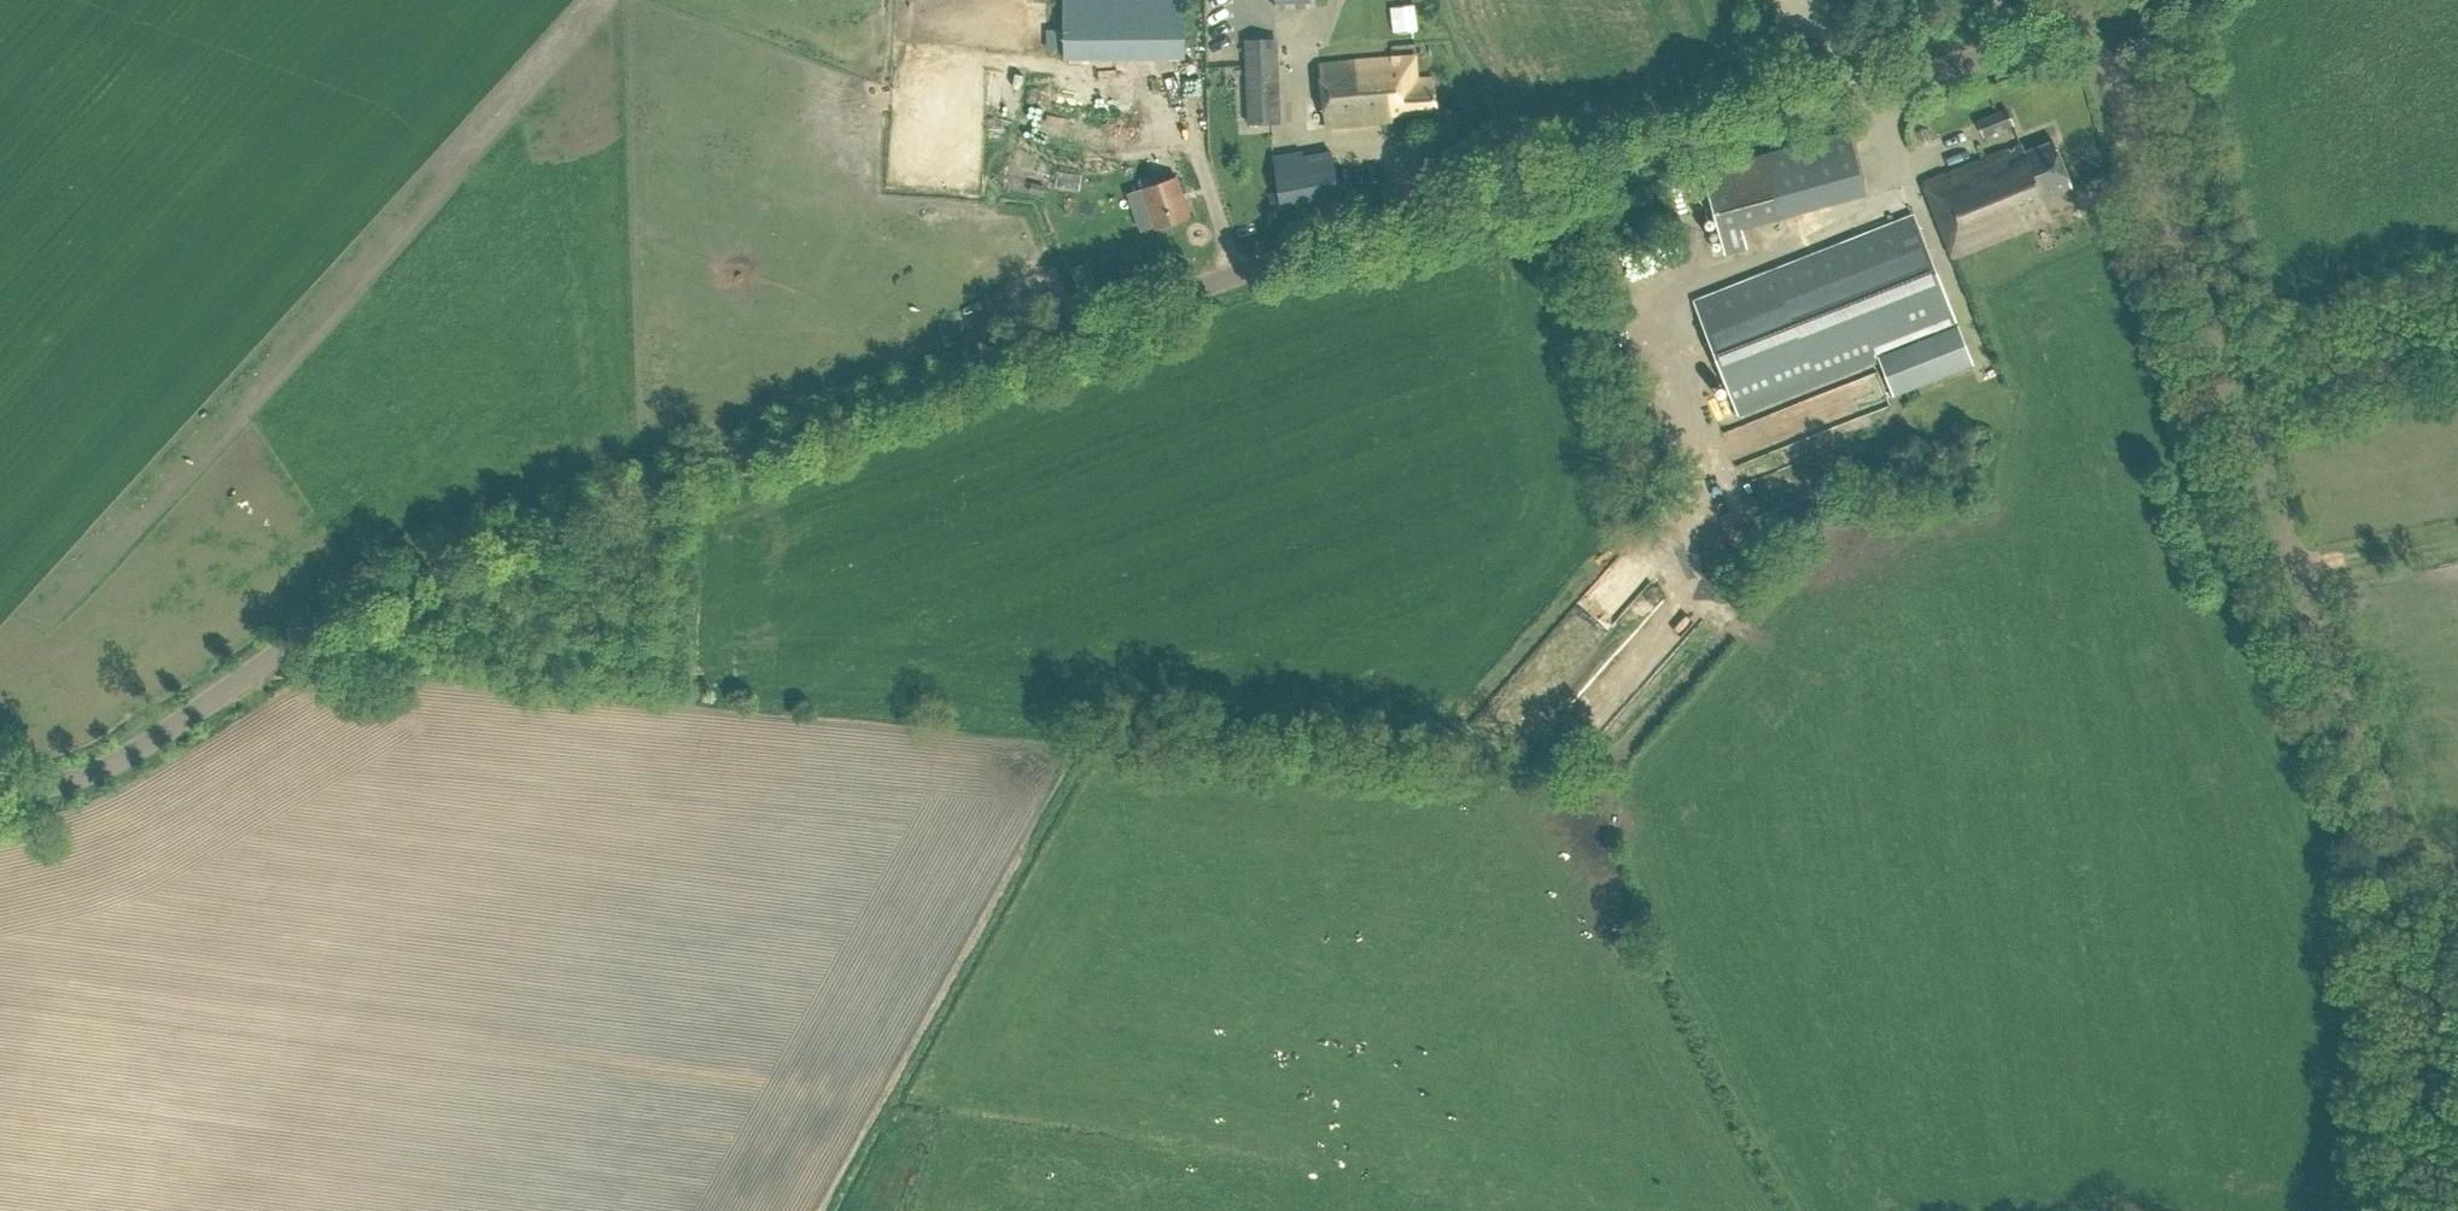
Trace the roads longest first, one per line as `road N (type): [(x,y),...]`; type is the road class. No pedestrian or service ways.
road 1 (unclassified): [(0,799),(79,779),(143,748),(421,572),(622,494),(1450,210),(2105,26)]
road 2 (tertiary): [(2407,1210),(2421,1072),(2399,853),(2372,751),(2105,26)]

